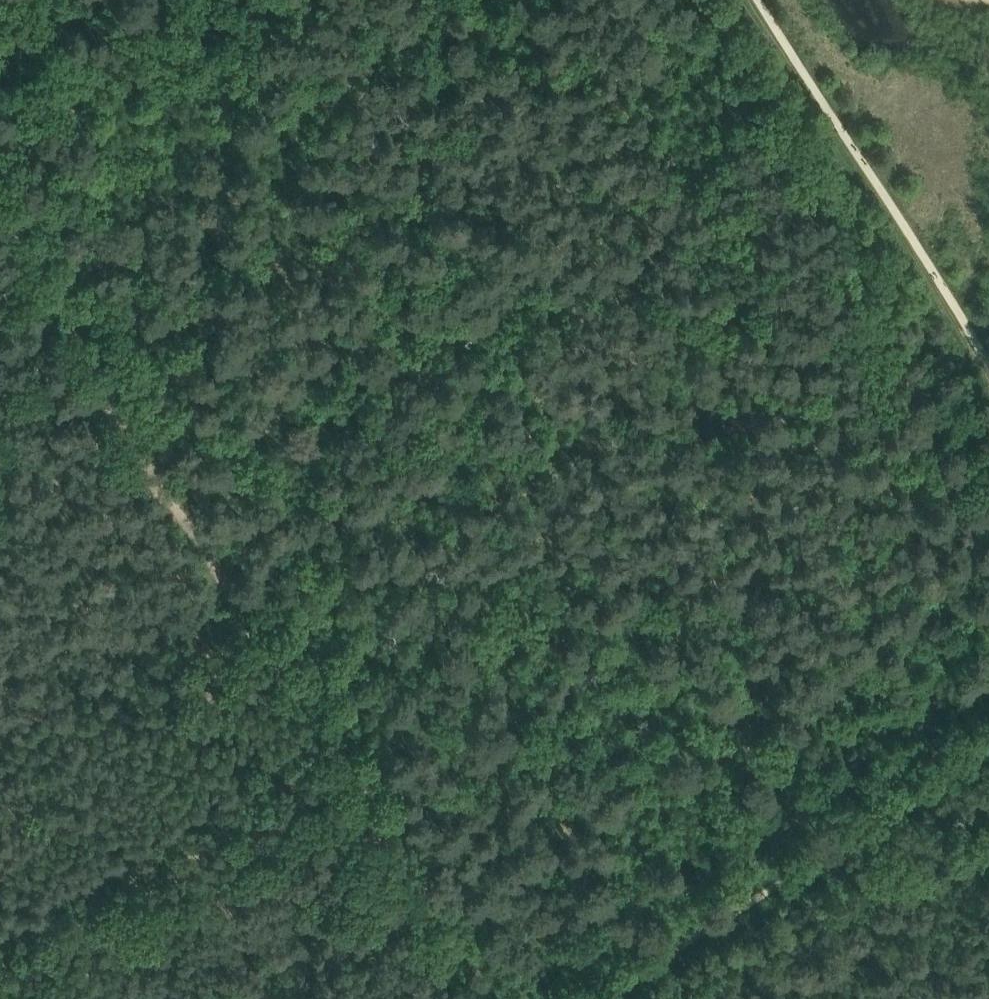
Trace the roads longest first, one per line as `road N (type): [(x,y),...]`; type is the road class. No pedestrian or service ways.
road 1 (track): [(988,737),(600,998)]

